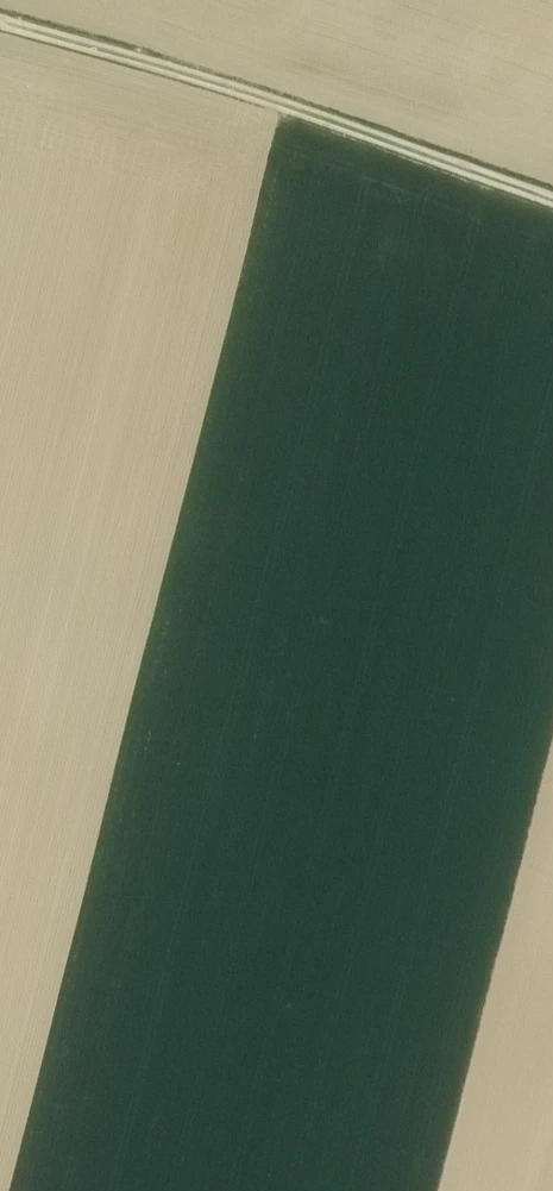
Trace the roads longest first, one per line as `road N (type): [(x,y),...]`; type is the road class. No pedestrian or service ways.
road 1 (track): [(0,26),(202,84),(552,207)]

